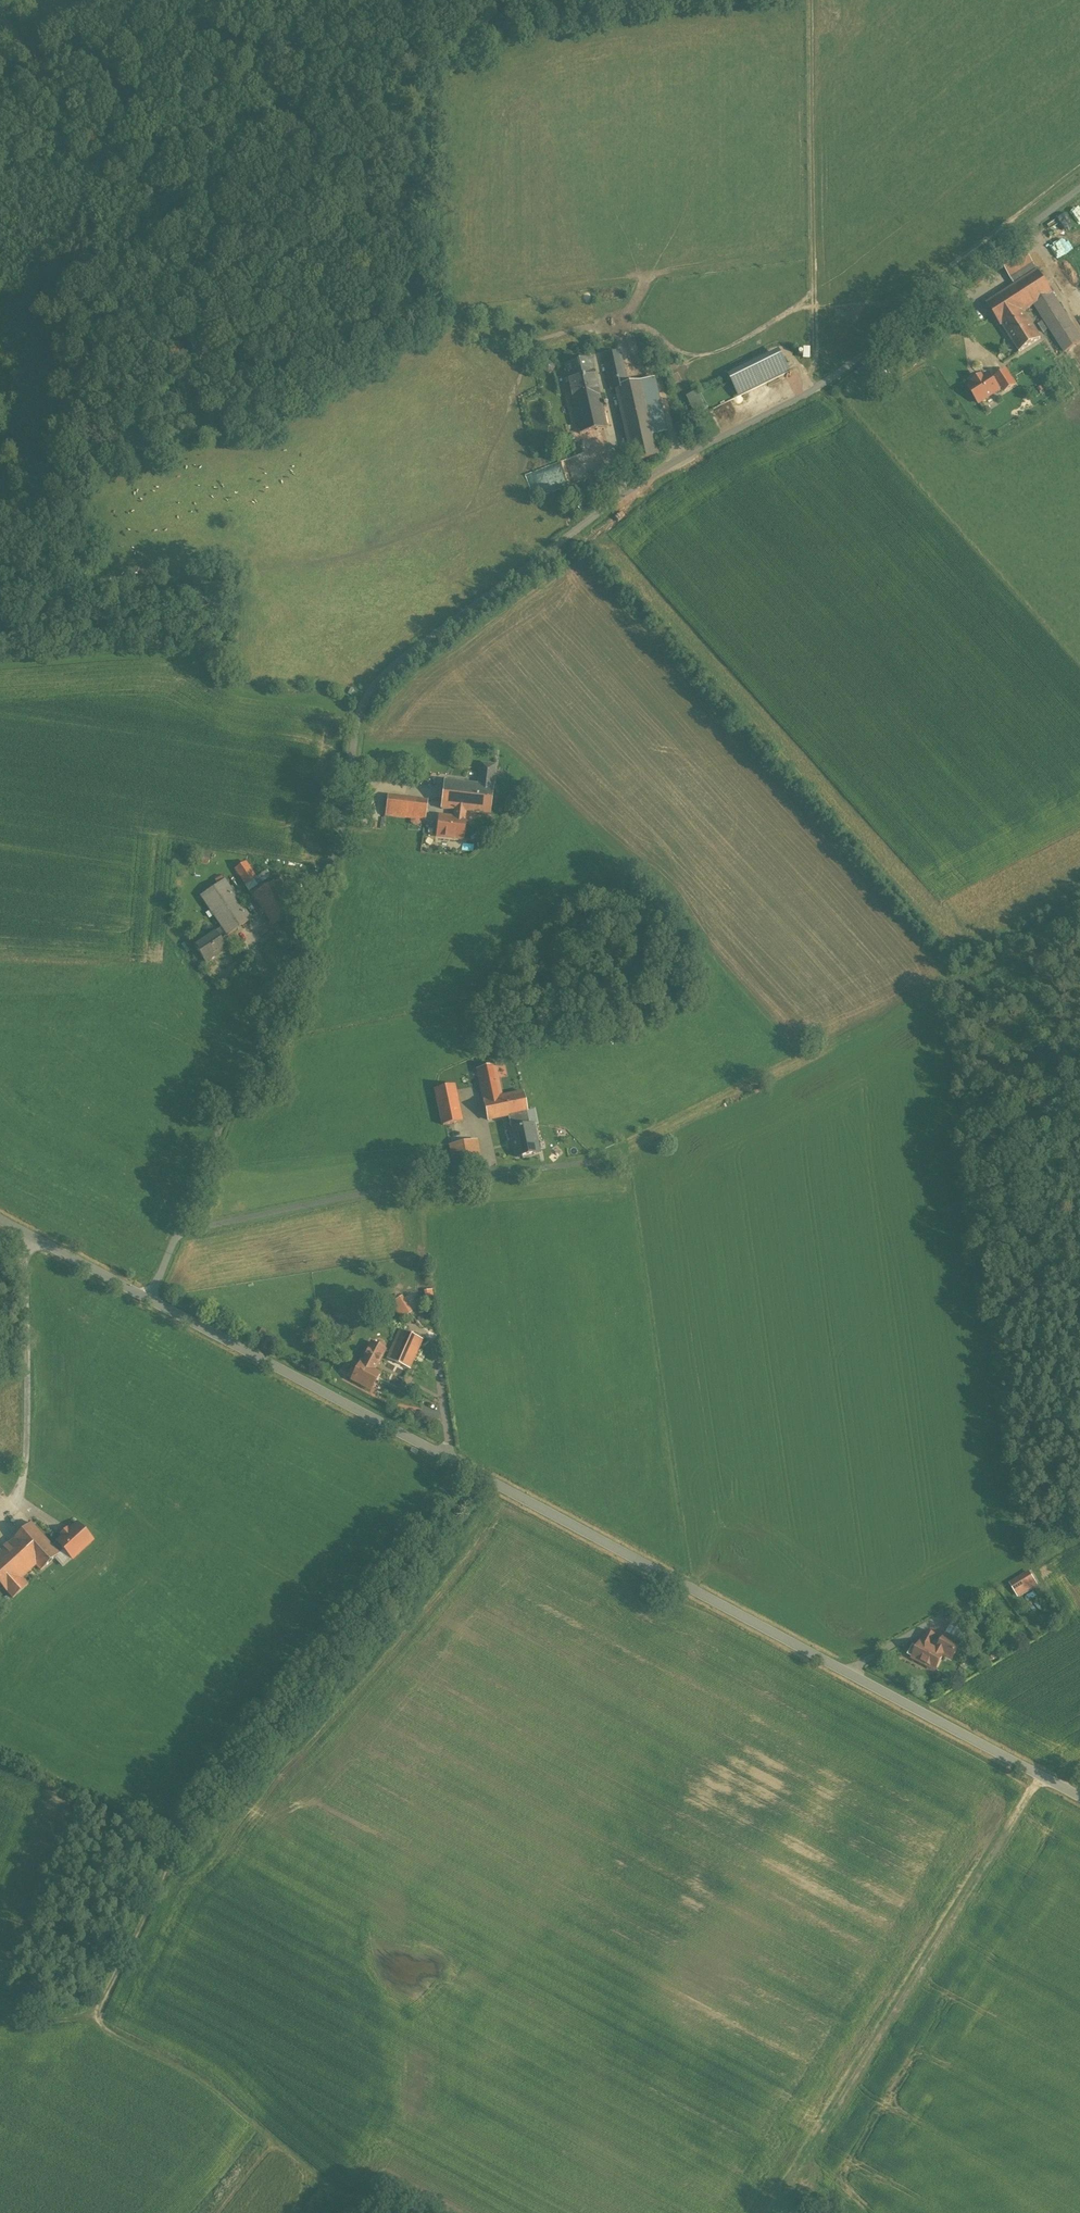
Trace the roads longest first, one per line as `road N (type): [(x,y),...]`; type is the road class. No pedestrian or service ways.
road 1 (unclassified): [(150,1299),(307,915),(348,804),(356,714),(373,690),(411,653),(659,473),(816,389),(1079,184)]
road 2 (tertiary): [(150,1299),(1079,1797)]
road 3 (track): [(479,1476),(222,1787),(164,1874),(89,2015)]
road 4 (track): [(0,14),(39,73),(59,148),(92,171),(298,111),(314,90),(322,33),(391,0)]
road 5 (track): [(1044,1778),(783,2190),(805,2212)]
road 6 (track): [(816,389),(811,0)]
road 7 (track): [(932,992),(597,1162)]
road 8 (track): [(89,2015),(188,2066),(362,2212)]
road 9 (tertiary): [(0,1218),(150,1299)]

